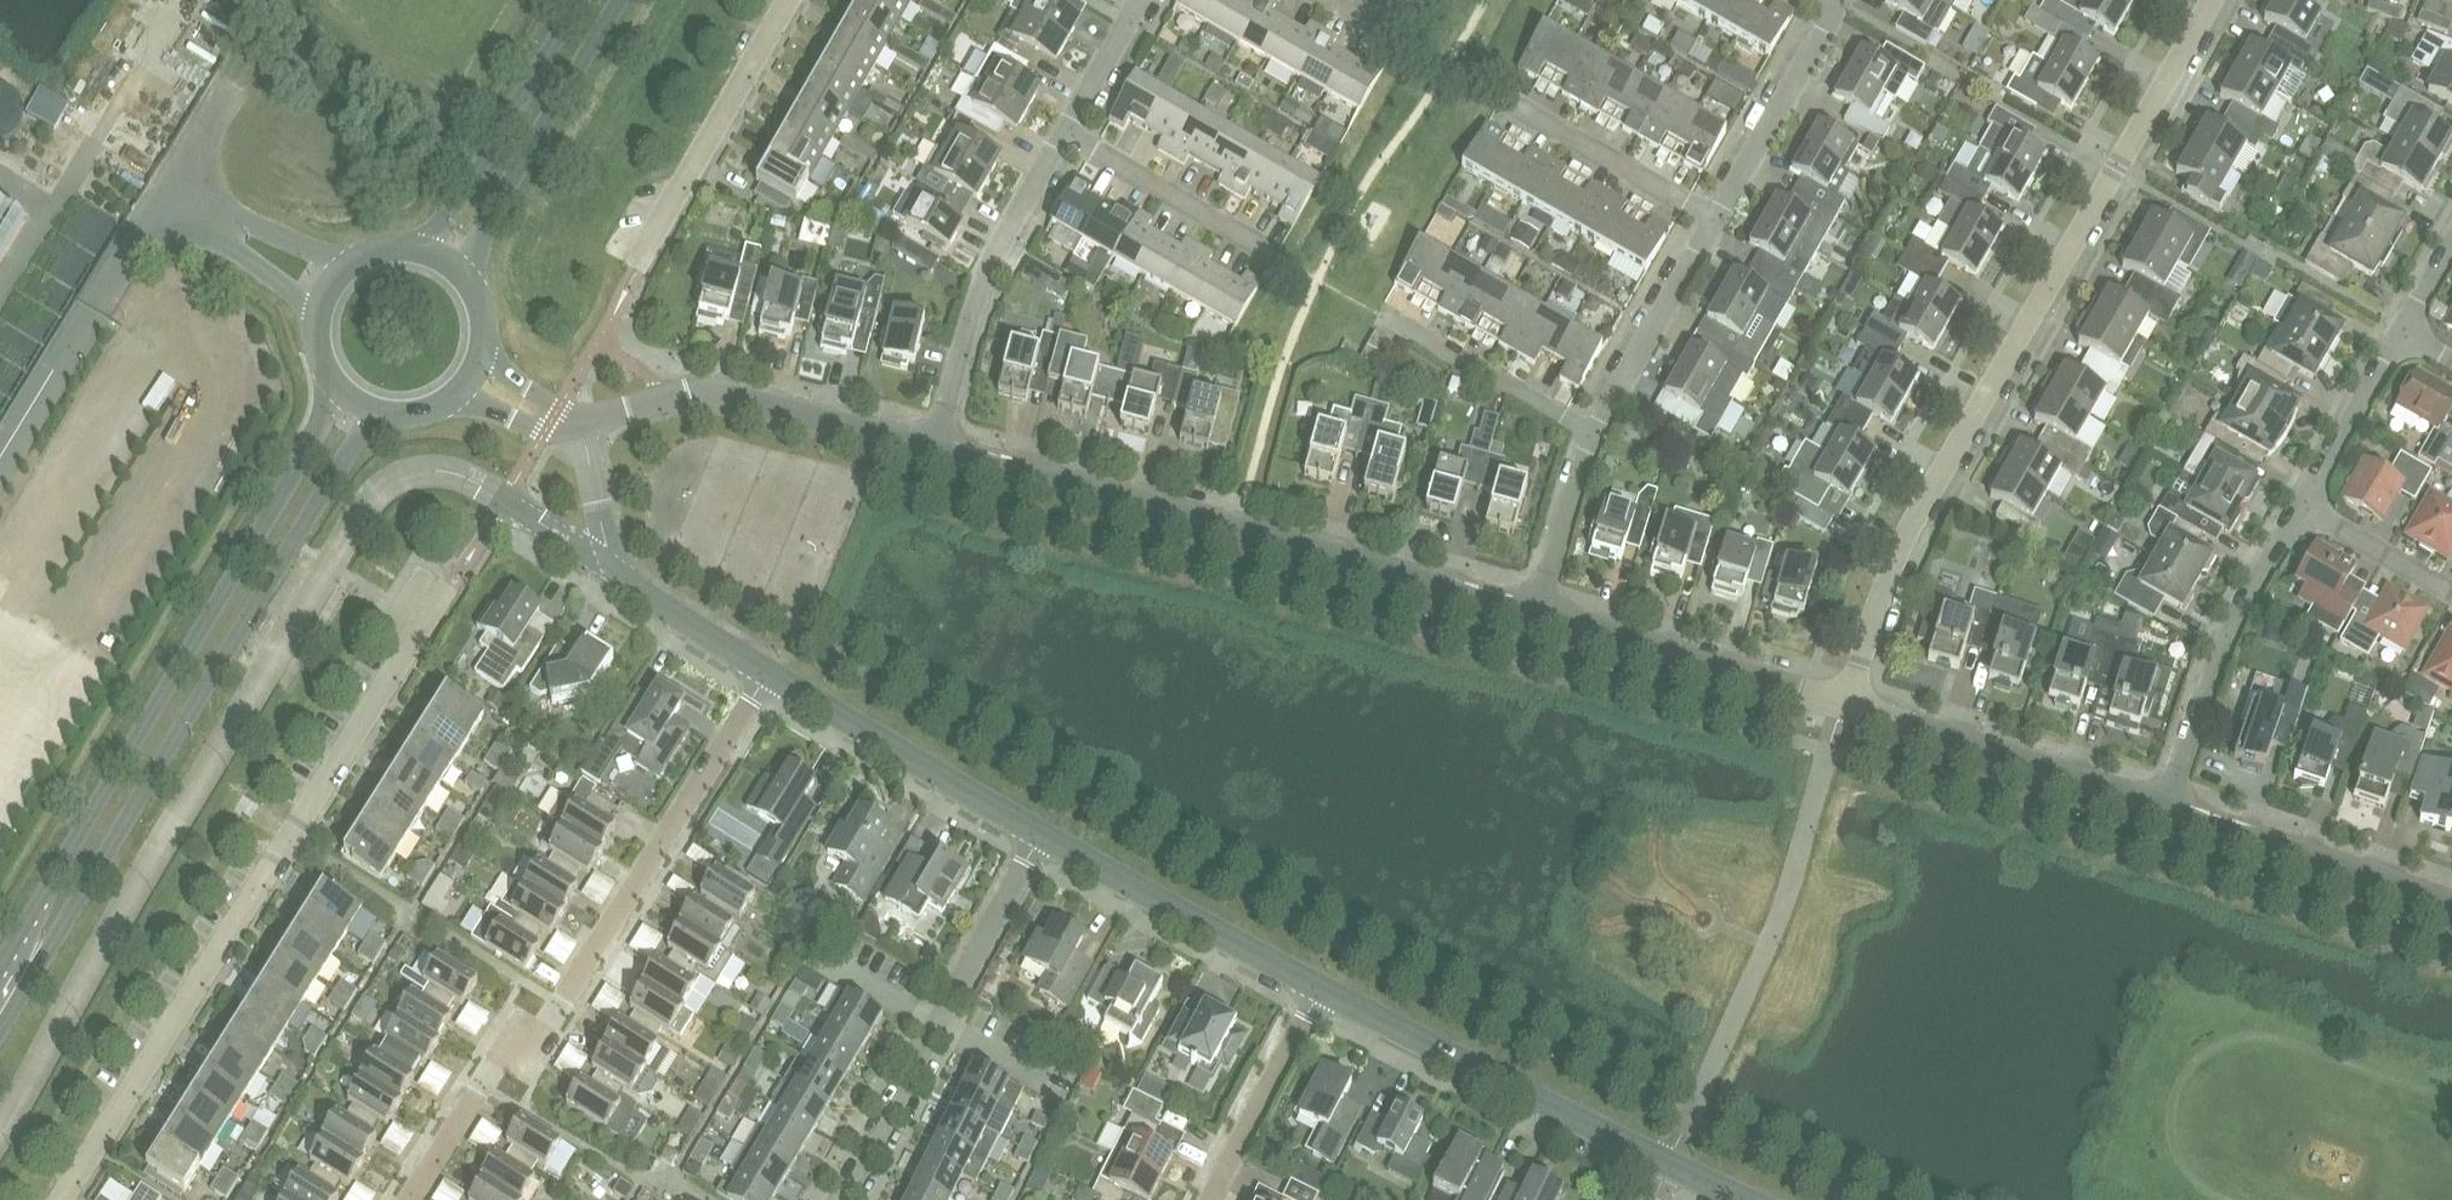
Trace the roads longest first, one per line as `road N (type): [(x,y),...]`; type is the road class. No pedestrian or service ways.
road 1 (residential): [(1844,703),(1916,518),(2212,0)]
road 2 (residential): [(62,1199),(452,586)]
road 3 (tertiary): [(0,1035),(294,545),(380,421)]
road 4 (tertiary): [(333,394),(318,435),(0,972)]
road 5 (residential): [(410,1199),(494,1065),(549,1025),(771,671)]
road 6 (residential): [(1536,614),(935,448)]
road 7 (residential): [(841,1199),(1041,838)]
road 8 (residential): [(1671,1163),(1322,987)]
road 9 (residential): [(935,448),(693,391),(581,422)]
road 10 (residential): [(935,448),(998,243),(1064,131)]
road 11 (residential): [(2166,809),(1844,703)]
road 12 (residential): [(2166,809),(2222,656),(2300,511)]
road 13 (tertiary): [(464,277),(629,0)]
road 14 (residential): [(1844,703),(1536,614)]
road 15 (residential): [(1322,987),(1041,838)]
road 16 (residential): [(1041,838),(771,671)]
road 17 (residential): [(790,0),(636,273)]
road 18 (unclassified): [(2451,908),(2166,809)]
road 19 (tertiary): [(581,0),(429,253)]
road 20 (residential): [(1715,224),(1840,5)]
road 21 (residential): [(1593,437),(1715,224)]
road 22 (residential): [(1272,255),(1064,131)]
road 23 (residential): [(1715,224),(1510,102)]
road 24 (residential): [(1213,1199),(1322,987)]
road 25 (residential): [(1593,437),(1386,320)]
road 26 (tertiary): [(429,253),(397,248),(364,254),(326,284),(310,334),(333,394)]
road 27 (residential): [(2300,511),(2404,330)]
road 28 (residential): [(1536,614),(1593,437)]
road 29 (residential): [(771,671),(622,576)]
road 30 (residential): [(2451,596),(2300,511)]
road 31 (residential): [(622,576),(581,422)]
road 32 (residential): [(1064,131),(1140,0)]
road 33 (residential): [(622,576),(504,504)]

